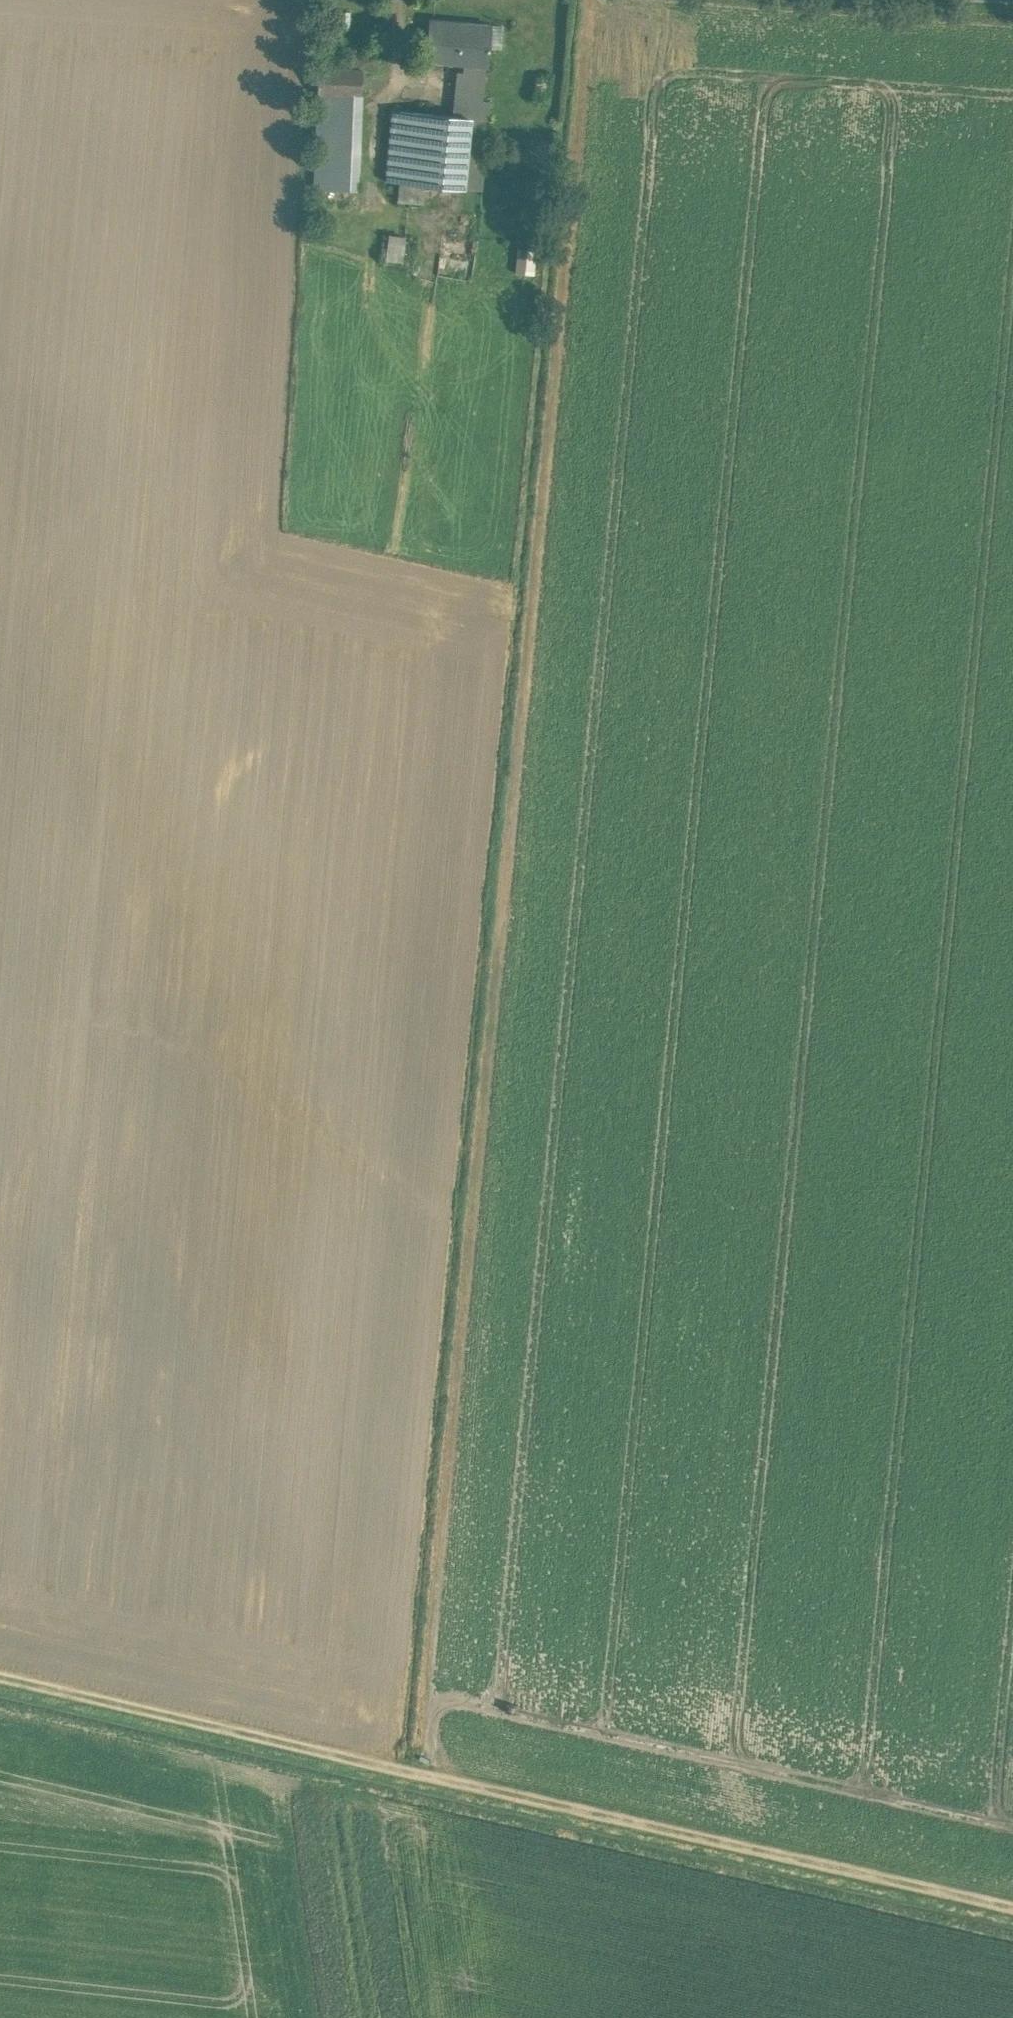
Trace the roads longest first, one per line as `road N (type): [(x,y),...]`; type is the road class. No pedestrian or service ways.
road 1 (track): [(0,1673),(1012,1905)]

